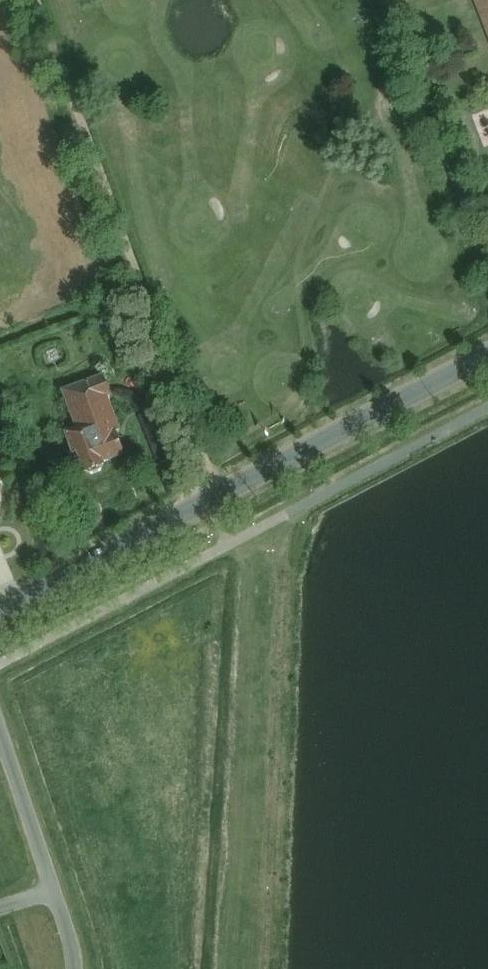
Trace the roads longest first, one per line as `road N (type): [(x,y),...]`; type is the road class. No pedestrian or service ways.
road 1 (secondary): [(0,607),(487,355)]
road 2 (track): [(221,494),(42,0)]
road 3 (residential): [(0,731),(75,968)]

